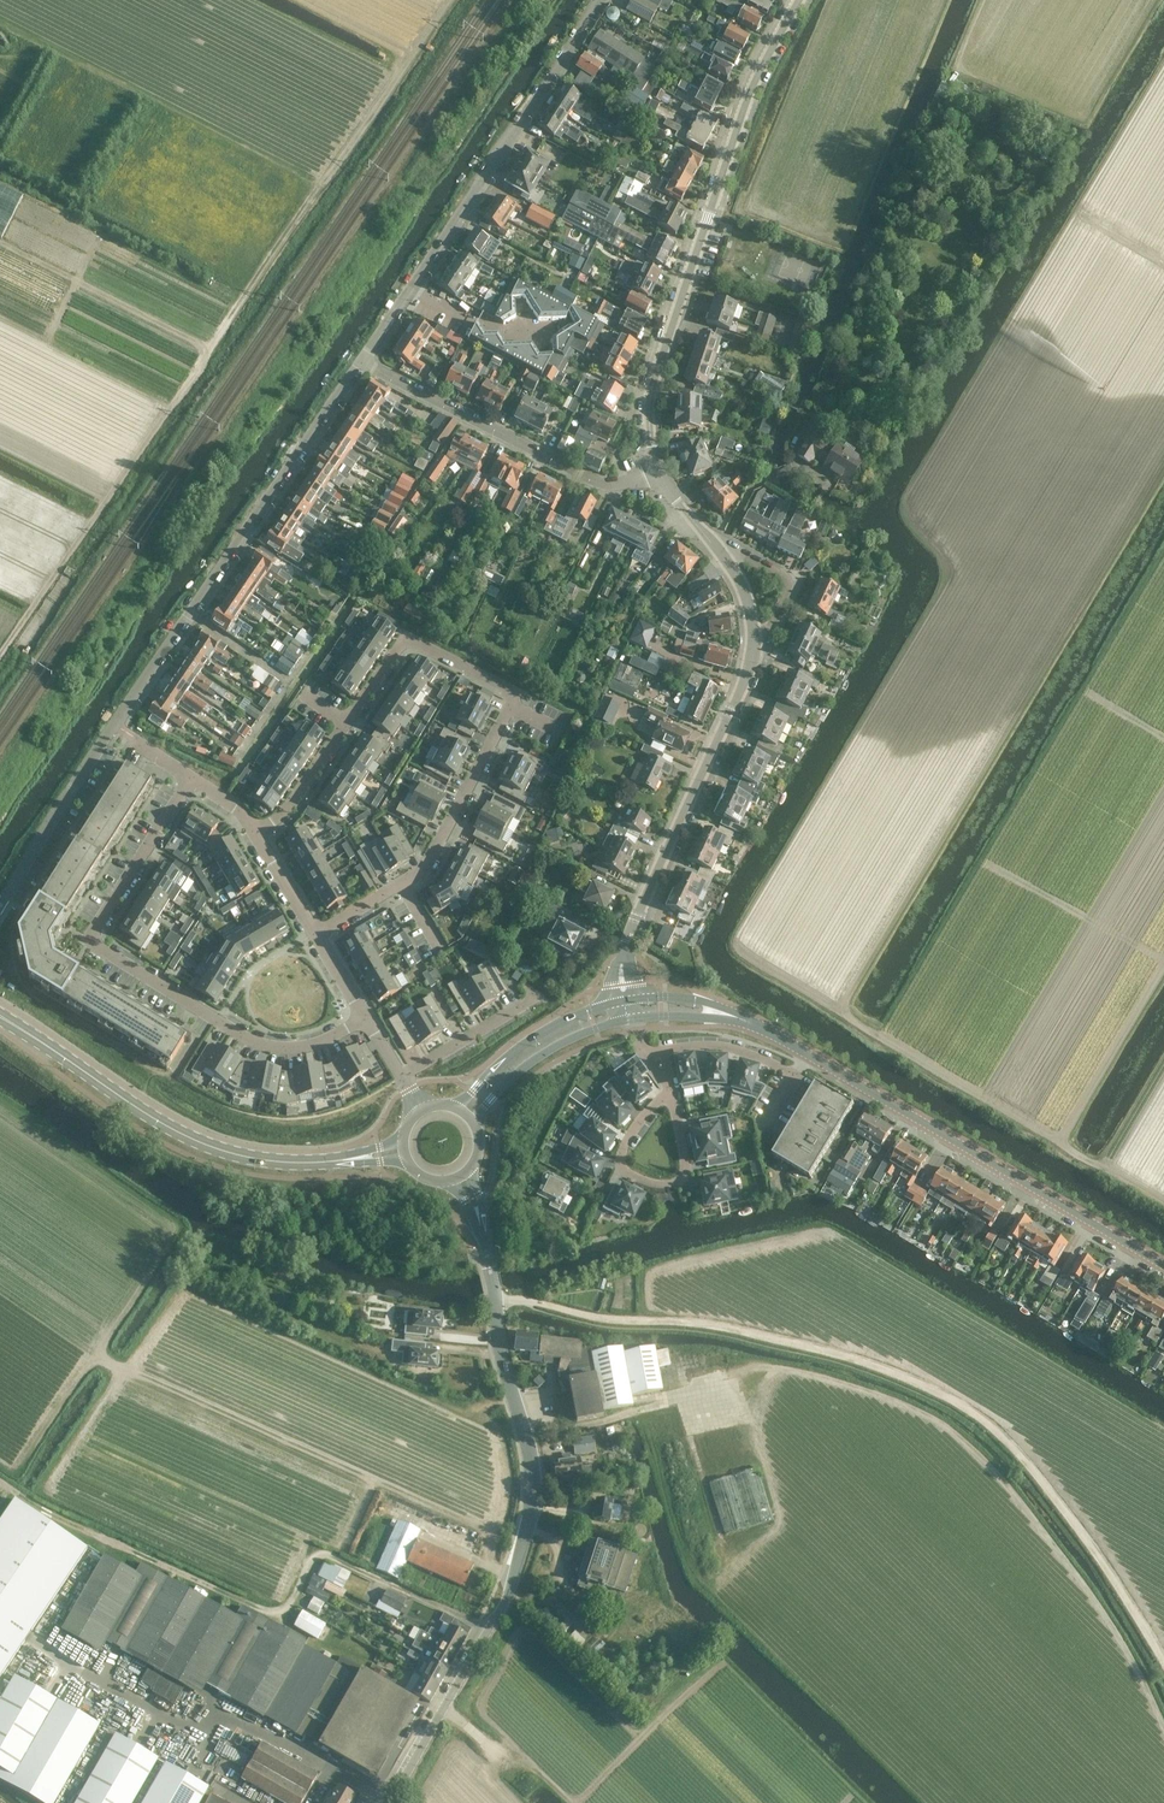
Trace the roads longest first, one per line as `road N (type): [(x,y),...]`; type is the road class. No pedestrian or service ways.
road 1 (track): [(0,650),(445,0)]
road 2 (residential): [(314,936),(425,873),(517,700),(410,641),(282,816),(255,834)]
road 3 (residential): [(0,910),(361,361)]
road 4 (track): [(1163,1727),(1125,1646),(1064,1553),(957,1435),(879,1395),(793,1373),(738,1383)]
road 5 (unclassified): [(391,1802),(511,1581),(531,1515),(529,1458),(498,1357),(486,1253)]
road 6 (residential): [(625,1000),(622,962),(747,673),(751,646),(742,584),(657,472)]
road 7 (track): [(0,1483),(41,1512),(268,1613),(288,1608),(313,1560),(326,1555),(484,1630)]
road 8 (residential): [(191,778),(89,941),(218,1020),(280,1047),(314,1045),(365,1017)]
road 9 (residential): [(657,472),(647,422),(657,367),(760,71),(799,0)]
road 10 (secondary): [(1163,1267),(808,1054)]
road 11 (residential): [(411,287),(602,0)]
road 12 (residential): [(657,472),(638,482),(593,484),(361,361)]
road 13 (secondary): [(279,1162),(198,1145),(0,1017)]
road 14 (residential): [(667,1097),(685,1170),(673,1184),(644,1182),(621,1157),(654,1104)]
road 15 (secondary): [(625,1000),(553,1025),(456,1107)]
road 16 (secondary): [(473,1121),(545,1053),(632,1019)]
road 17 (residential): [(402,1076),(536,993)]
road 18 (residential): [(647,1055),(729,1048),(795,1076)]
road 19 (residential): [(411,287),(484,323),(546,331)]
road 20 (secondary): [(761,1028),(698,1000),(625,1000)]
road 21 (secondary): [(632,1019),(700,1017),(761,1028)]
road 22 (secondary): [(279,1162),(408,1163)]
road 23 (secondary): [(404,1136),(343,1156),(279,1162)]

